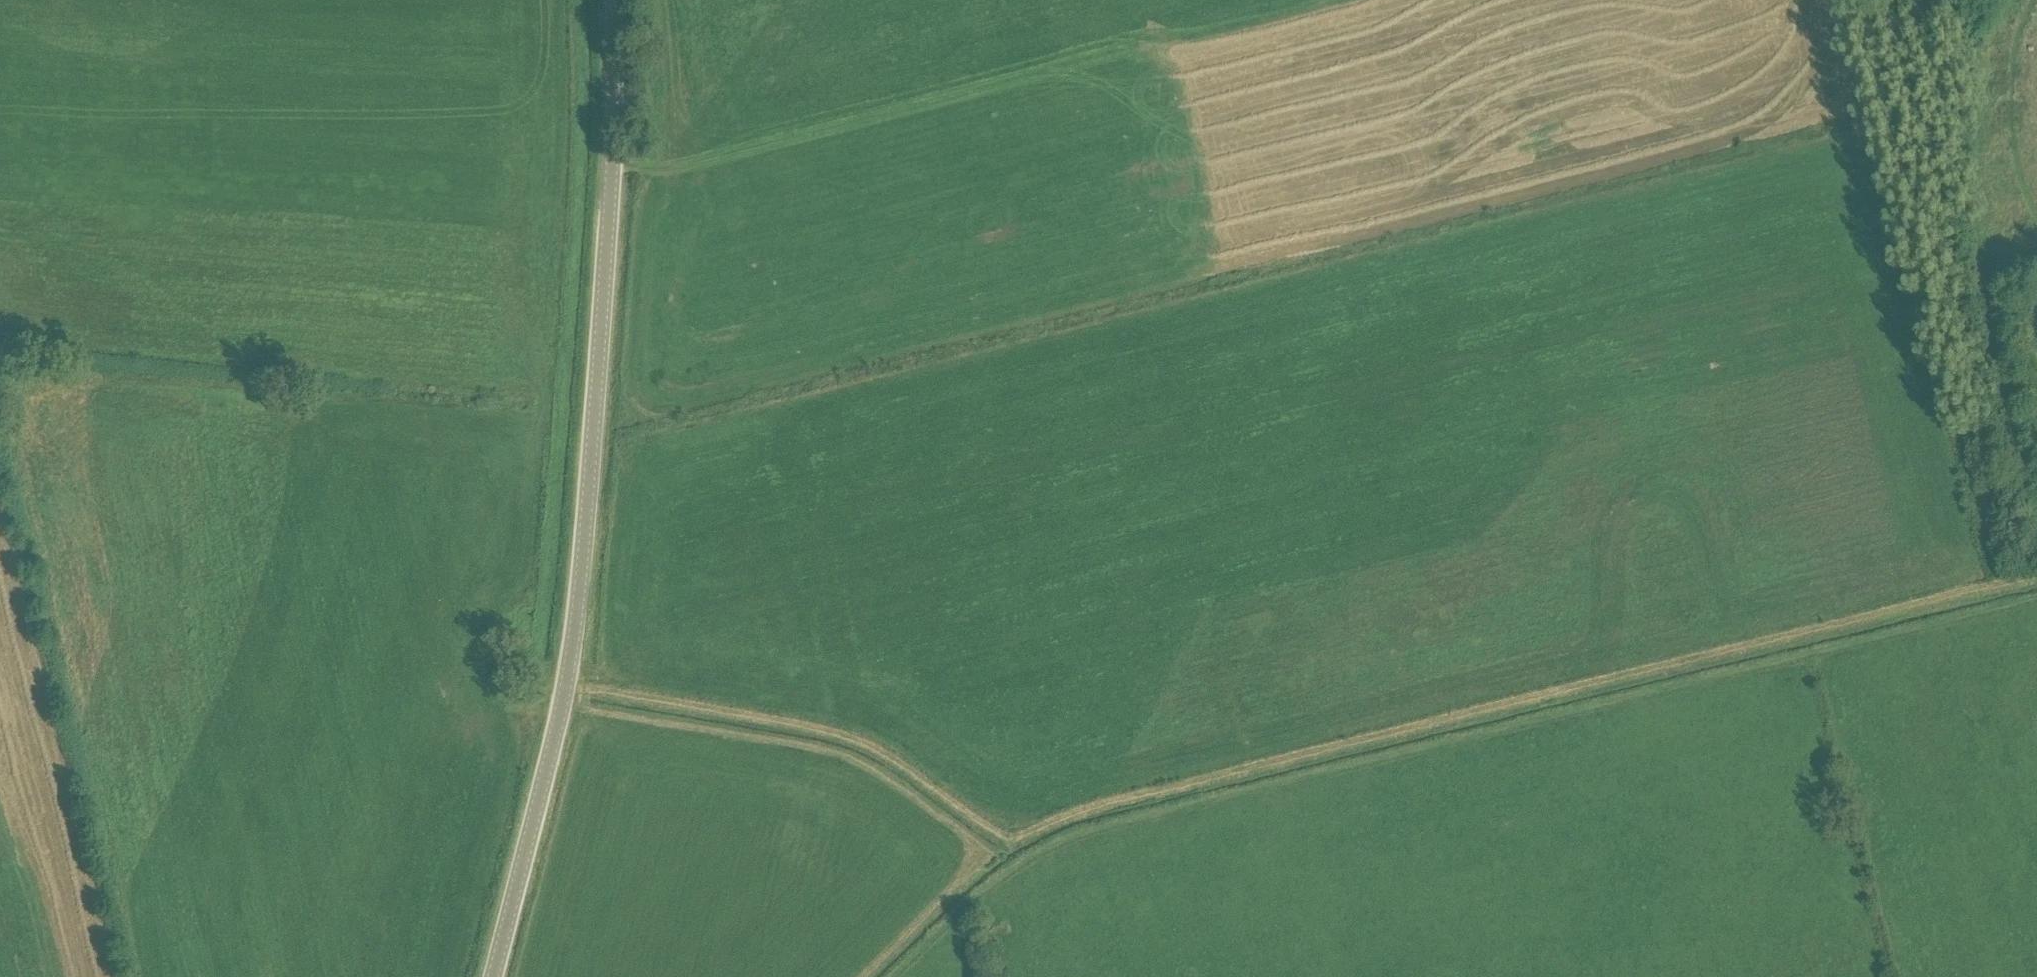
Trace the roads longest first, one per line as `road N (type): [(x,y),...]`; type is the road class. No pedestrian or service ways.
road 1 (tertiary): [(493,976),(561,707),(583,527),(616,91),(615,0)]

